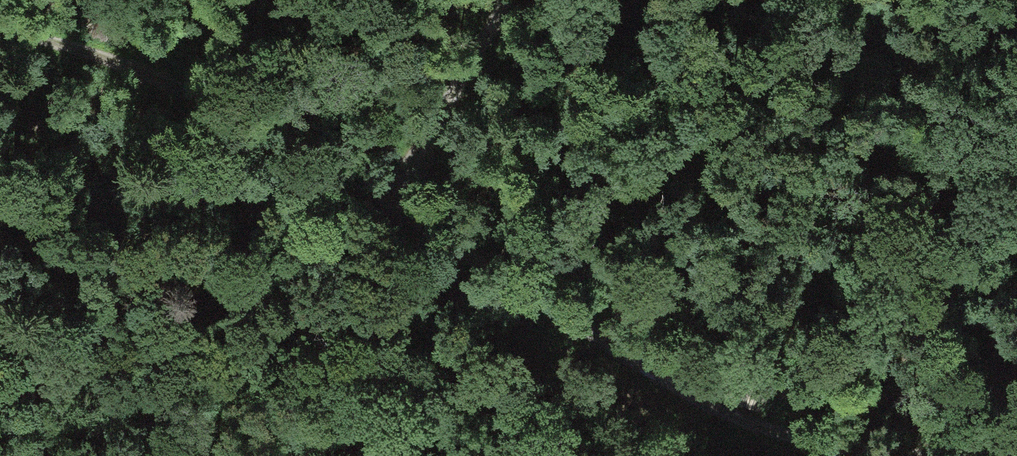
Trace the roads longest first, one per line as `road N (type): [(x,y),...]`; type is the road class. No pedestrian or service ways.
road 1 (track): [(0,41),(267,141),(391,202),(726,418),(831,449),(912,455)]
road 2 (track): [(391,202),(508,0)]
road 3 (track): [(924,0),(1016,85)]

